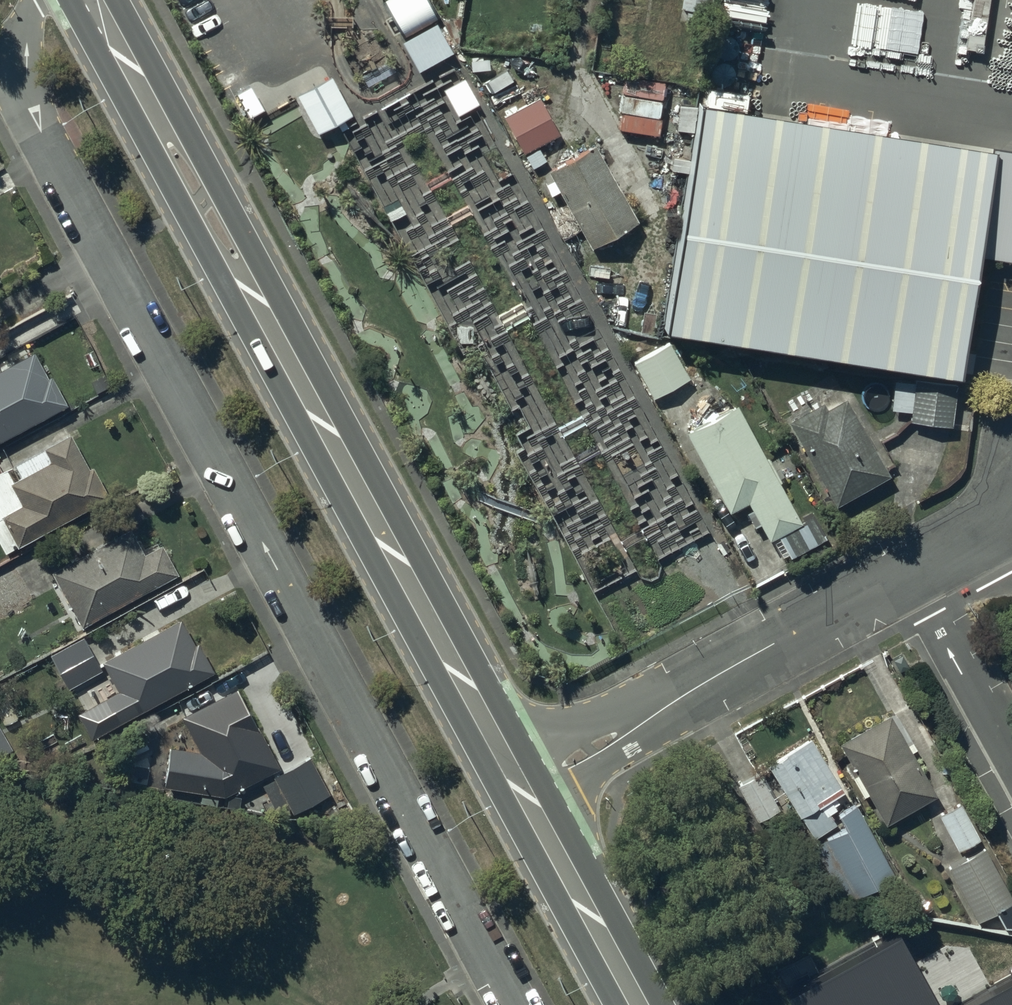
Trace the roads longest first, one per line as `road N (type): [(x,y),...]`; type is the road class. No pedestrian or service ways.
road 1 (residential): [(511,1004),(42,138),(25,95),(35,0)]
road 2 (trunk): [(86,0),(517,786)]
road 3 (residential): [(517,786),(957,548),(1011,495)]
road 4 (trunk): [(517,786),(636,1004)]

